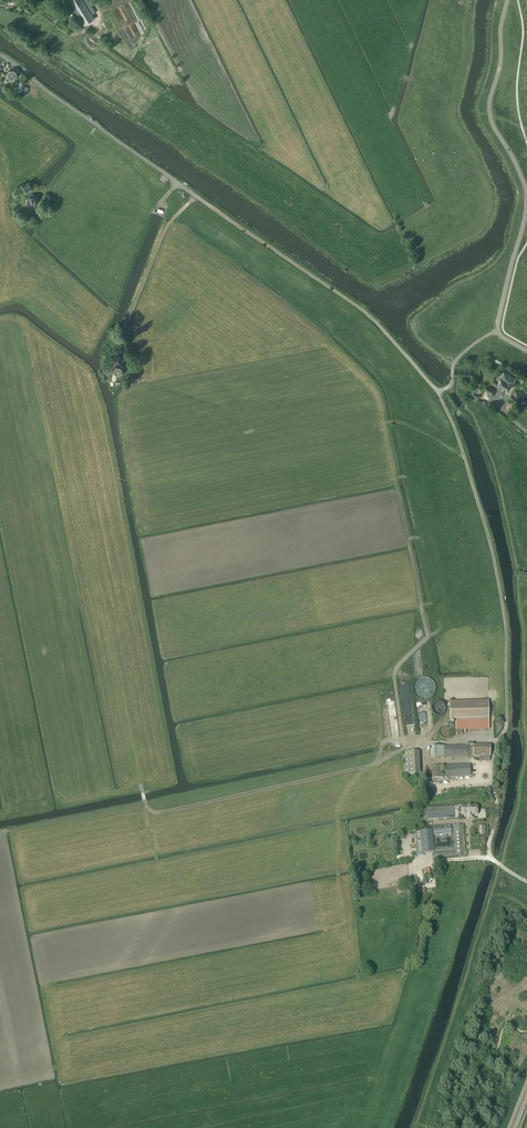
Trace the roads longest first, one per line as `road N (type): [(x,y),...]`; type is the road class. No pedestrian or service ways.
road 1 (track): [(406,750),(396,677),(444,628),(429,546),(409,540)]
road 2 (unclassified): [(0,56),(196,196)]

